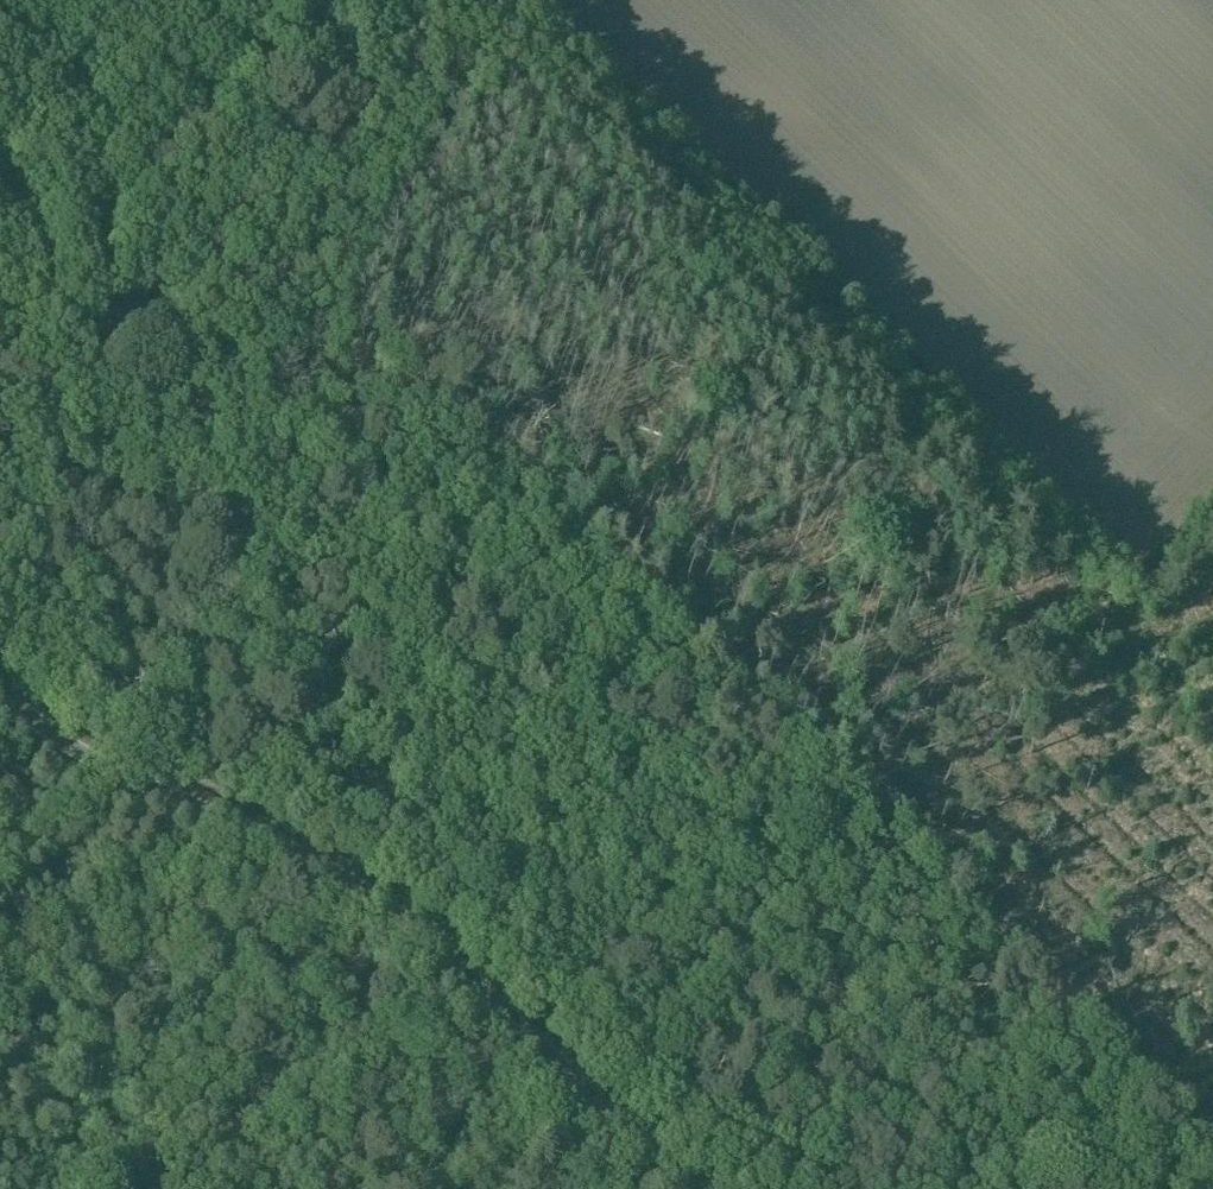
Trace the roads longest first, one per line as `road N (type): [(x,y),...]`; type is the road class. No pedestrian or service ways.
road 1 (unclassified): [(676,1188),(488,990),(376,898),(83,754),(0,691)]
road 2 (unclassified): [(0,344),(284,0)]

